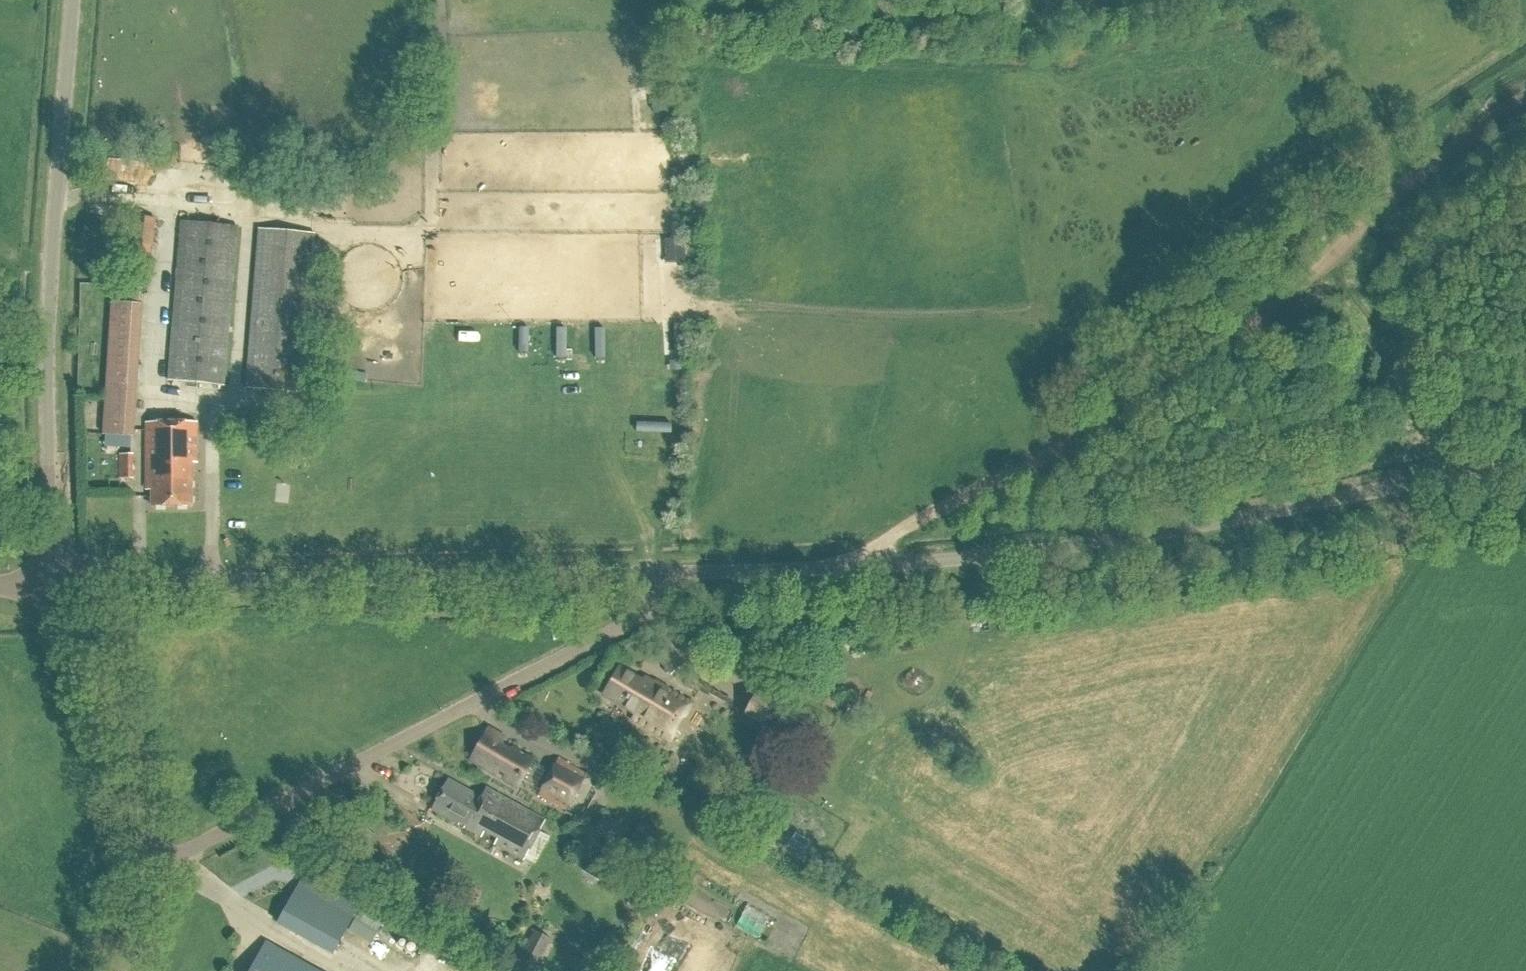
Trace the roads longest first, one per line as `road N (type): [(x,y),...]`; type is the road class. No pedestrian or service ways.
road 1 (unclassified): [(1525,468),(995,556),(670,573)]
road 2 (track): [(831,567),(1185,380),(1373,213),(1525,101)]
road 3 (residential): [(144,870),(606,637),(651,605),(670,573)]
road 4 (unclassified): [(54,564),(51,264),(73,0)]
road 5 (unclassified): [(670,573),(233,581)]
road 6 (residential): [(144,870),(148,830),(134,734),(97,658),(63,615),(54,585)]
road 7 (unclassified): [(54,564),(233,581)]

